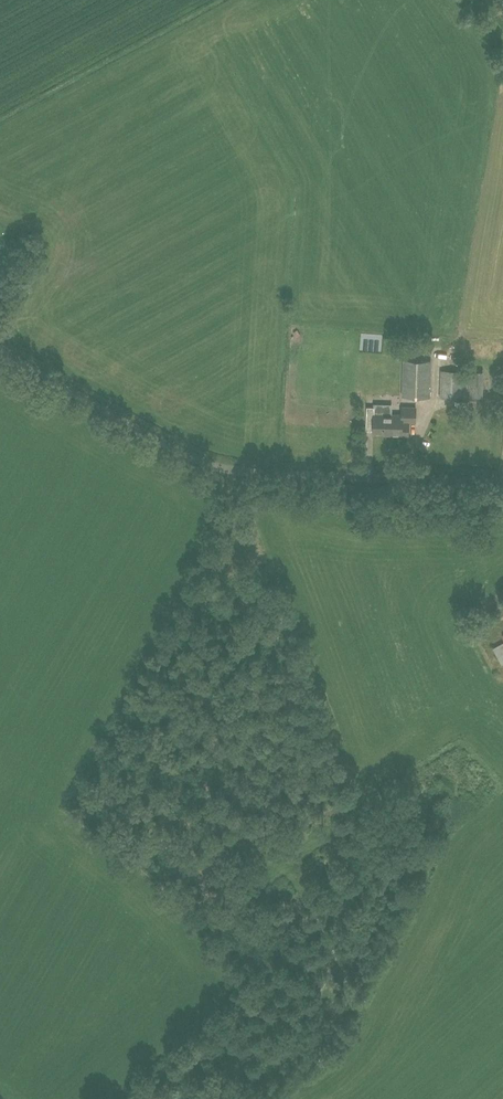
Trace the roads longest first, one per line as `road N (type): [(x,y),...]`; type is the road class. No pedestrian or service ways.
road 1 (unclassified): [(502,485),(235,471),(0,345)]

